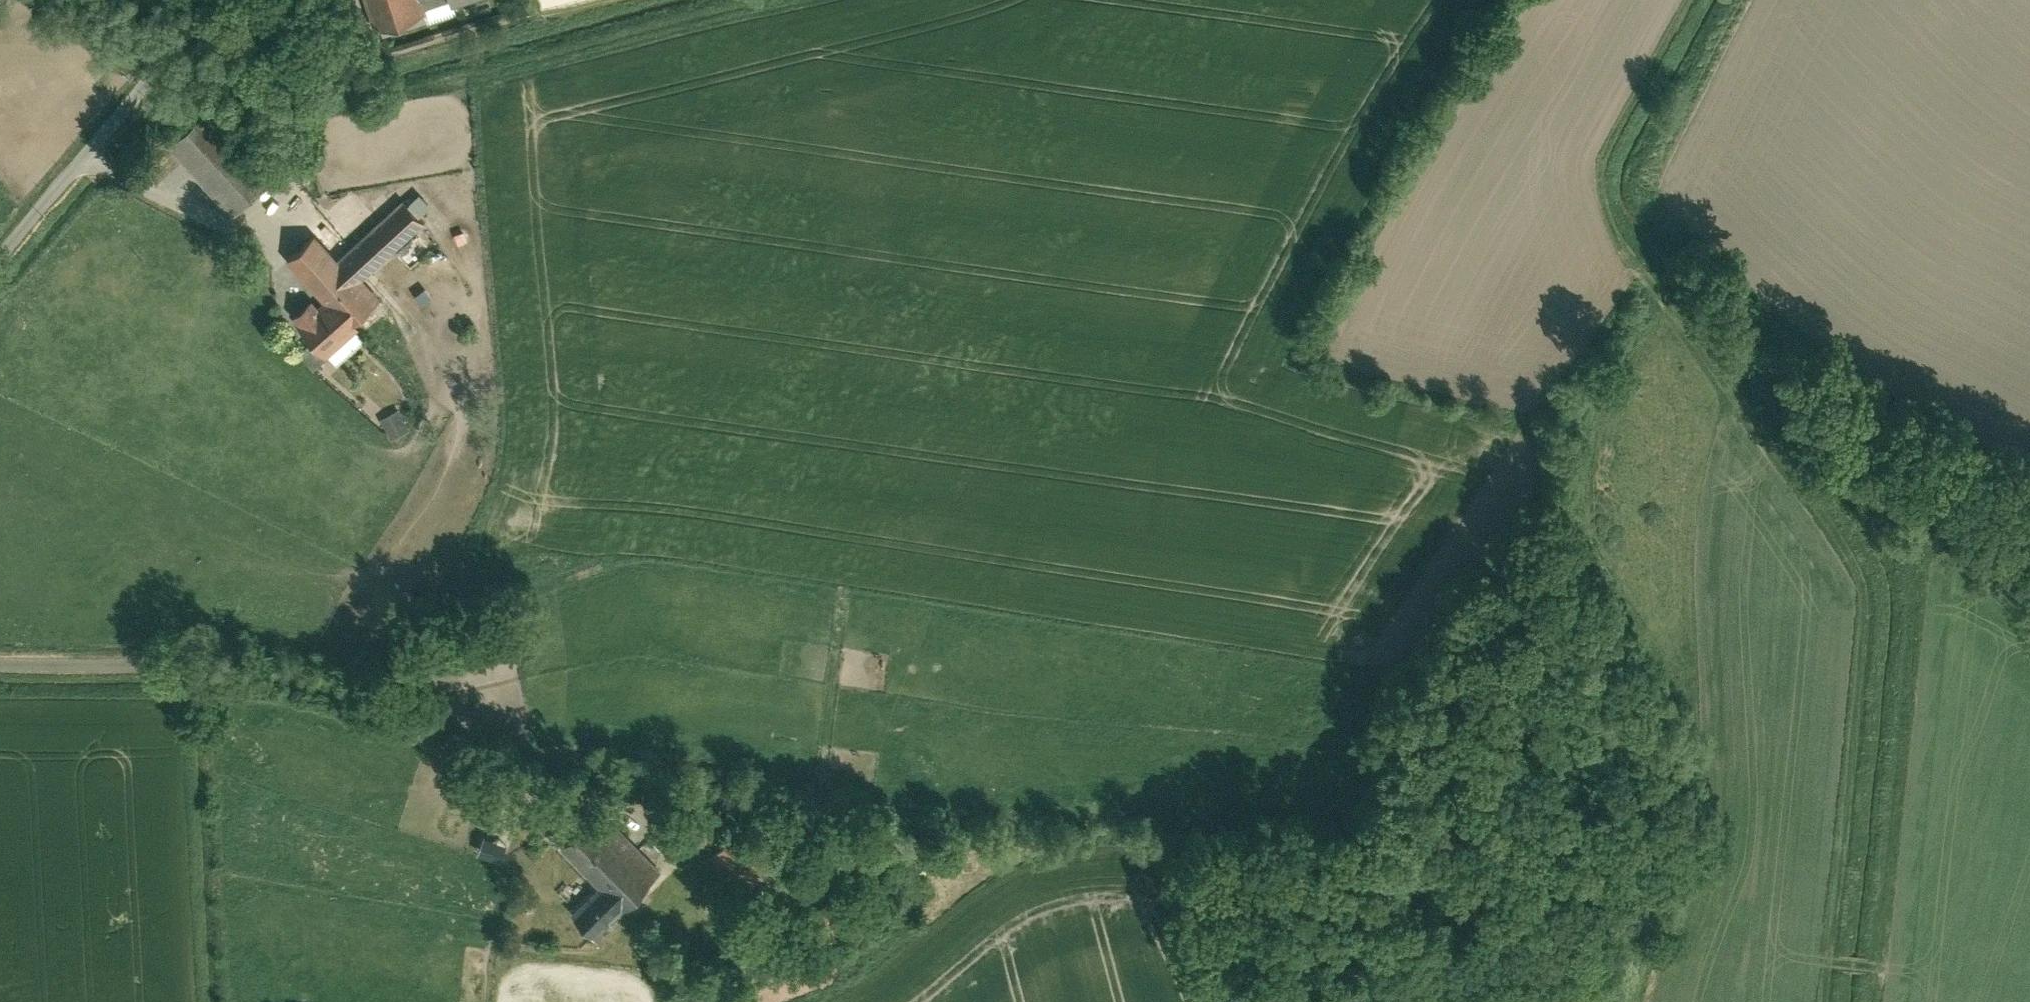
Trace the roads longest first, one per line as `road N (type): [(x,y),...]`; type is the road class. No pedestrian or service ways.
road 1 (residential): [(214,0),(0,254)]

